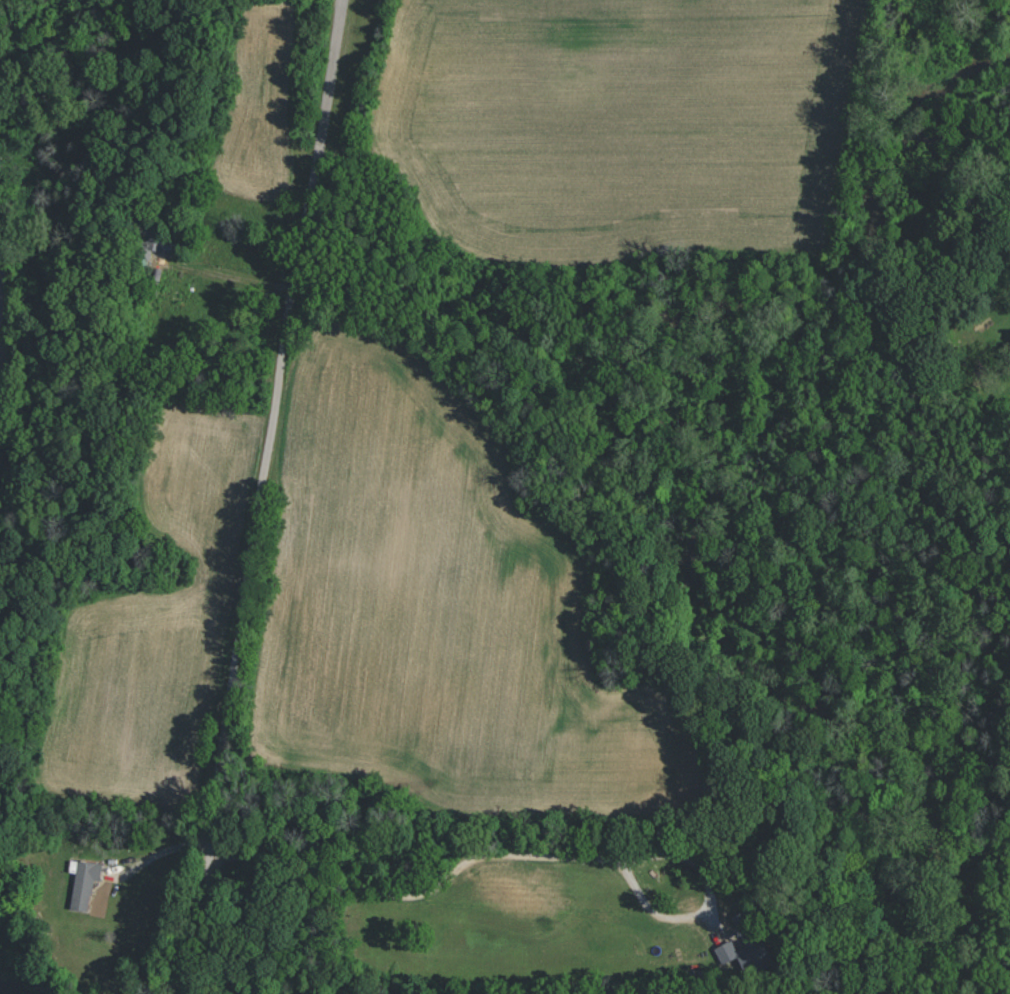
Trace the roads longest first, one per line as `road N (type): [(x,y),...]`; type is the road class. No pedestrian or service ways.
road 1 (residential): [(210,854),(342,0)]

